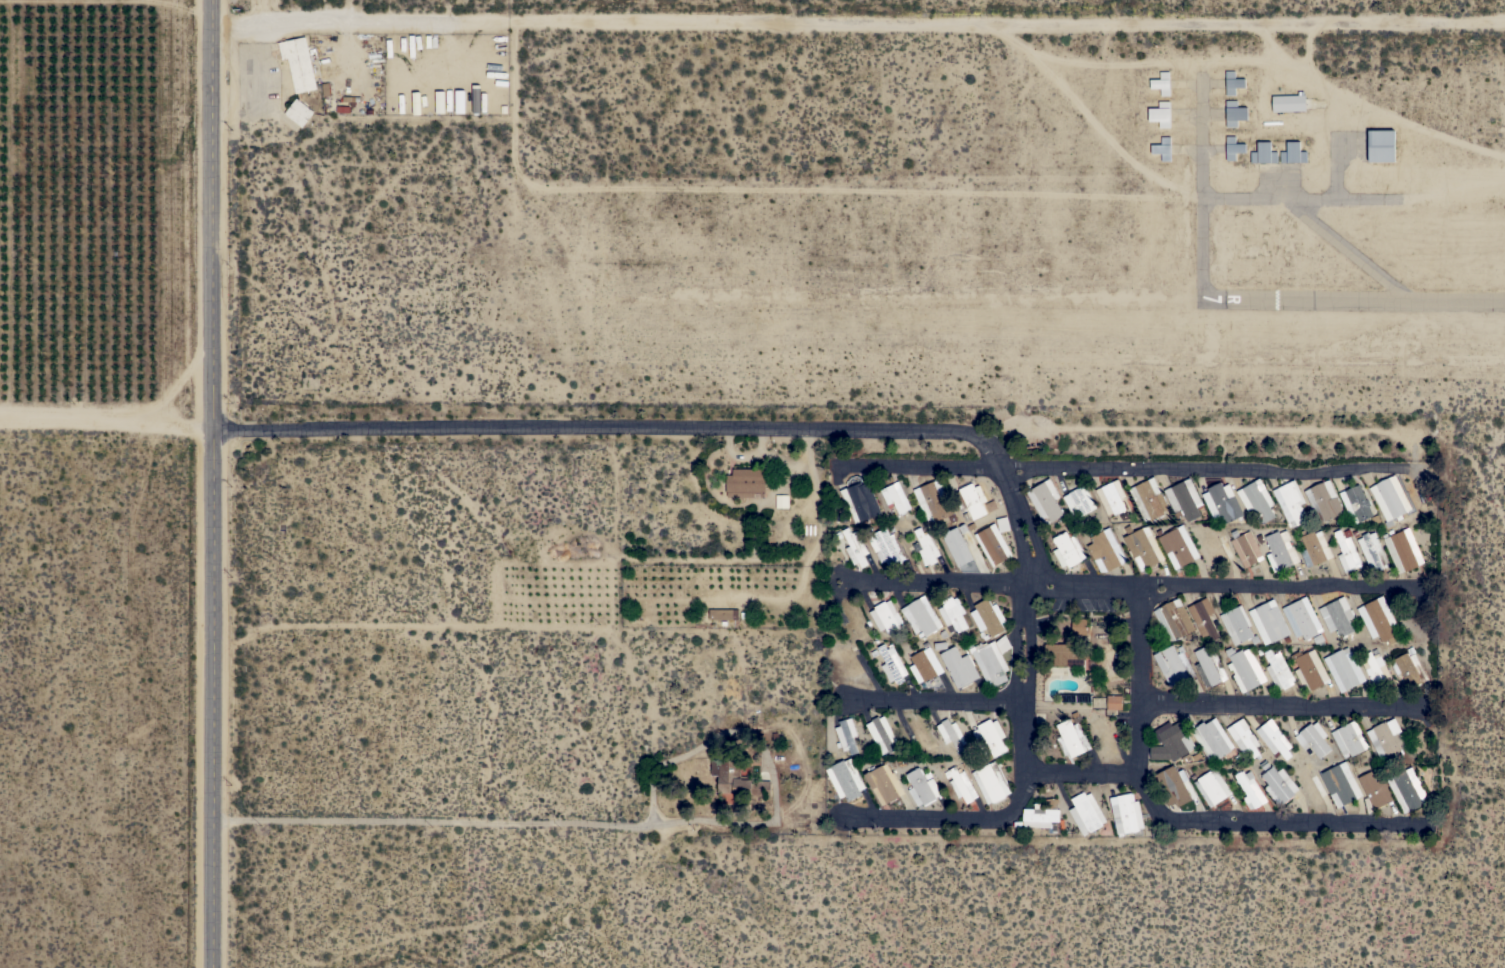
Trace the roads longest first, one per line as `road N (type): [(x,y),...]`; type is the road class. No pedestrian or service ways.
road 1 (residential): [(212,19),(1504,22)]
road 2 (tertiary): [(212,0),(212,967)]
road 3 (residential): [(213,426),(952,428)]
road 4 (track): [(815,821),(212,817)]
road 5 (track): [(816,623),(213,623)]
road 6 (track): [(0,420),(213,426)]

